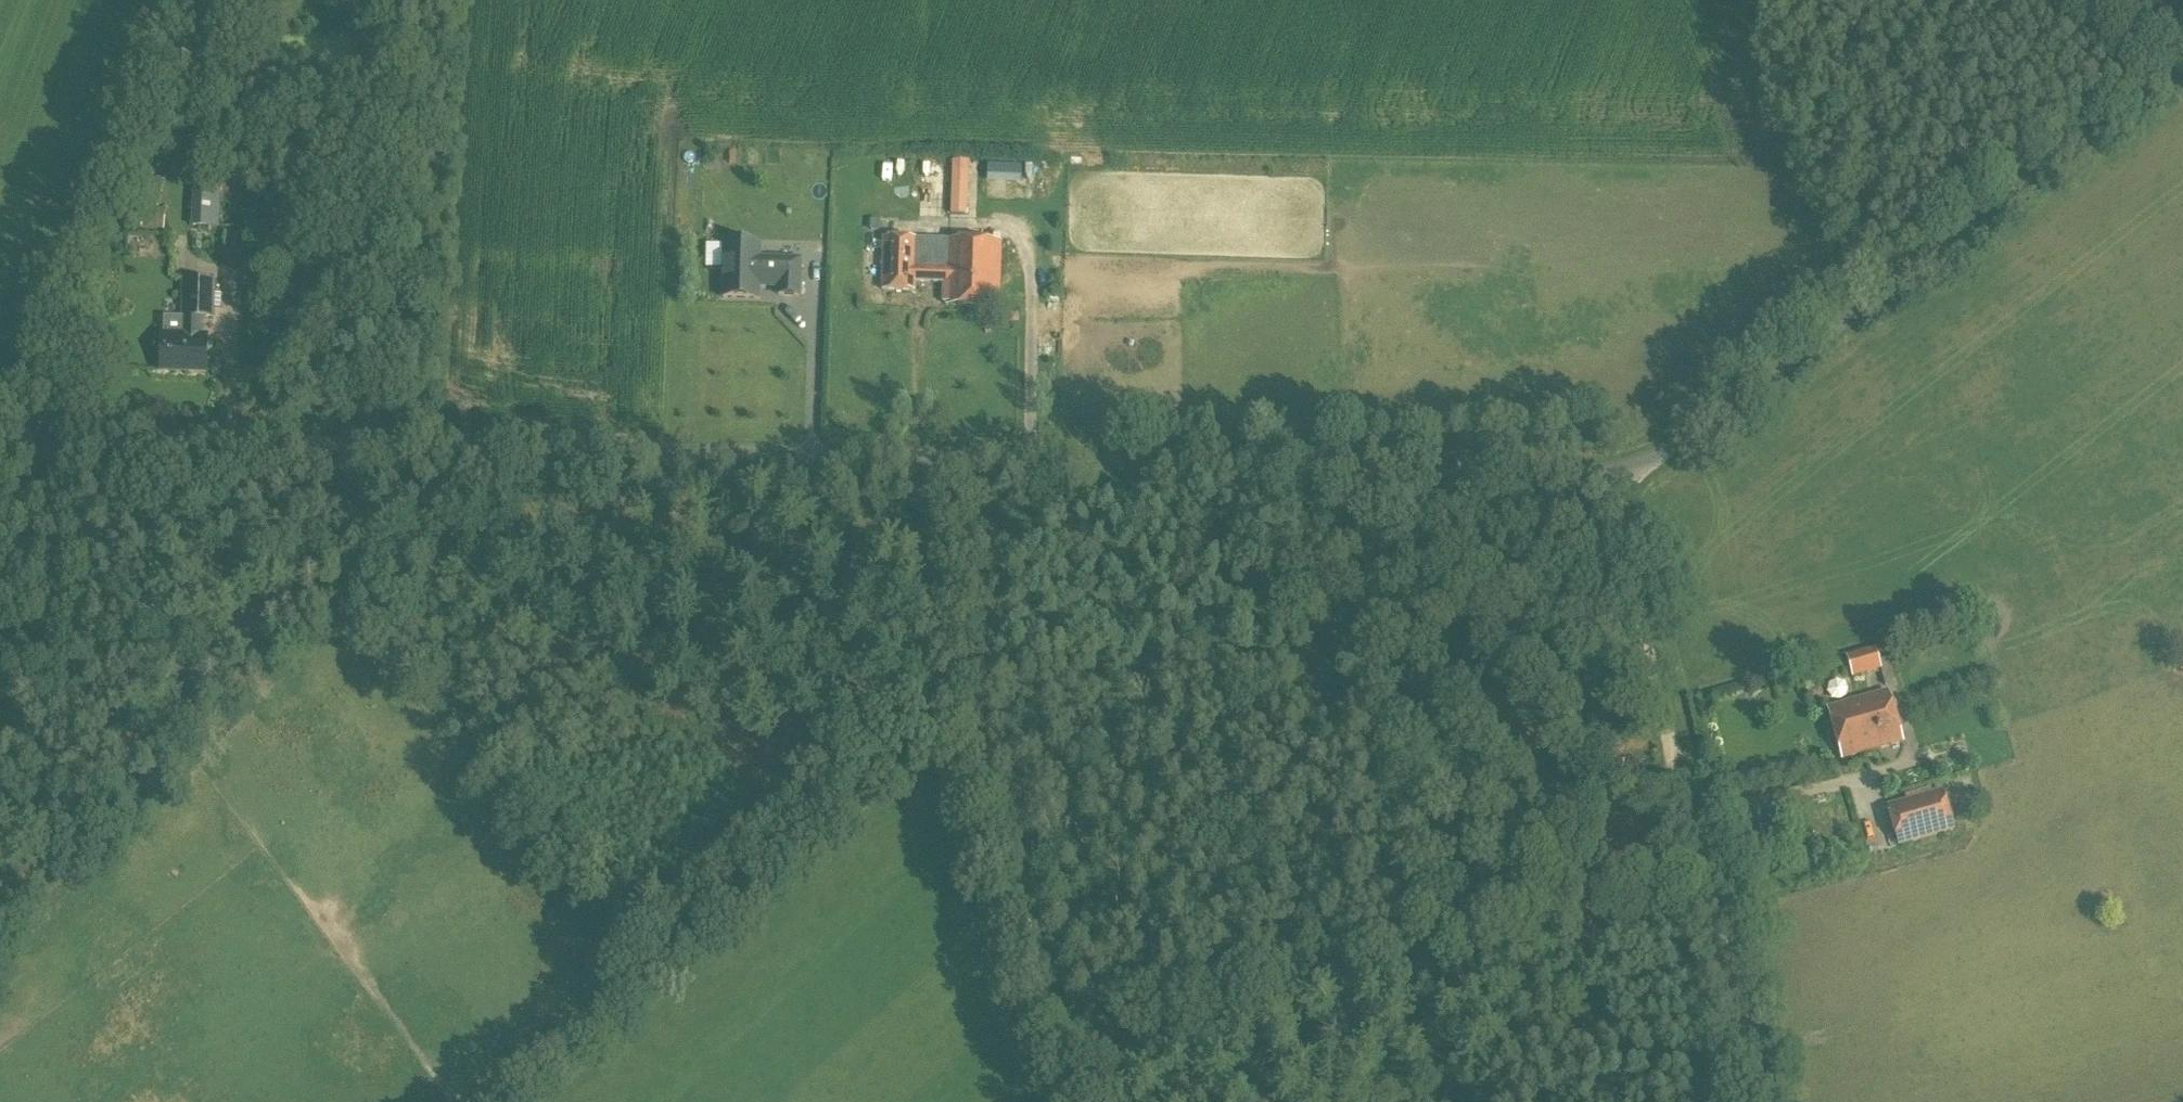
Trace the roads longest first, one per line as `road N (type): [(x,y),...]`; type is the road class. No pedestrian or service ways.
road 1 (unclassified): [(2182,59),(1679,445),(1608,472),(33,441),(0,435)]
road 2 (track): [(1063,1059),(1706,902)]
road 3 (track): [(1756,1101),(1608,472)]
road 4 (track): [(1182,461),(1183,637),(1161,675),(989,704)]

